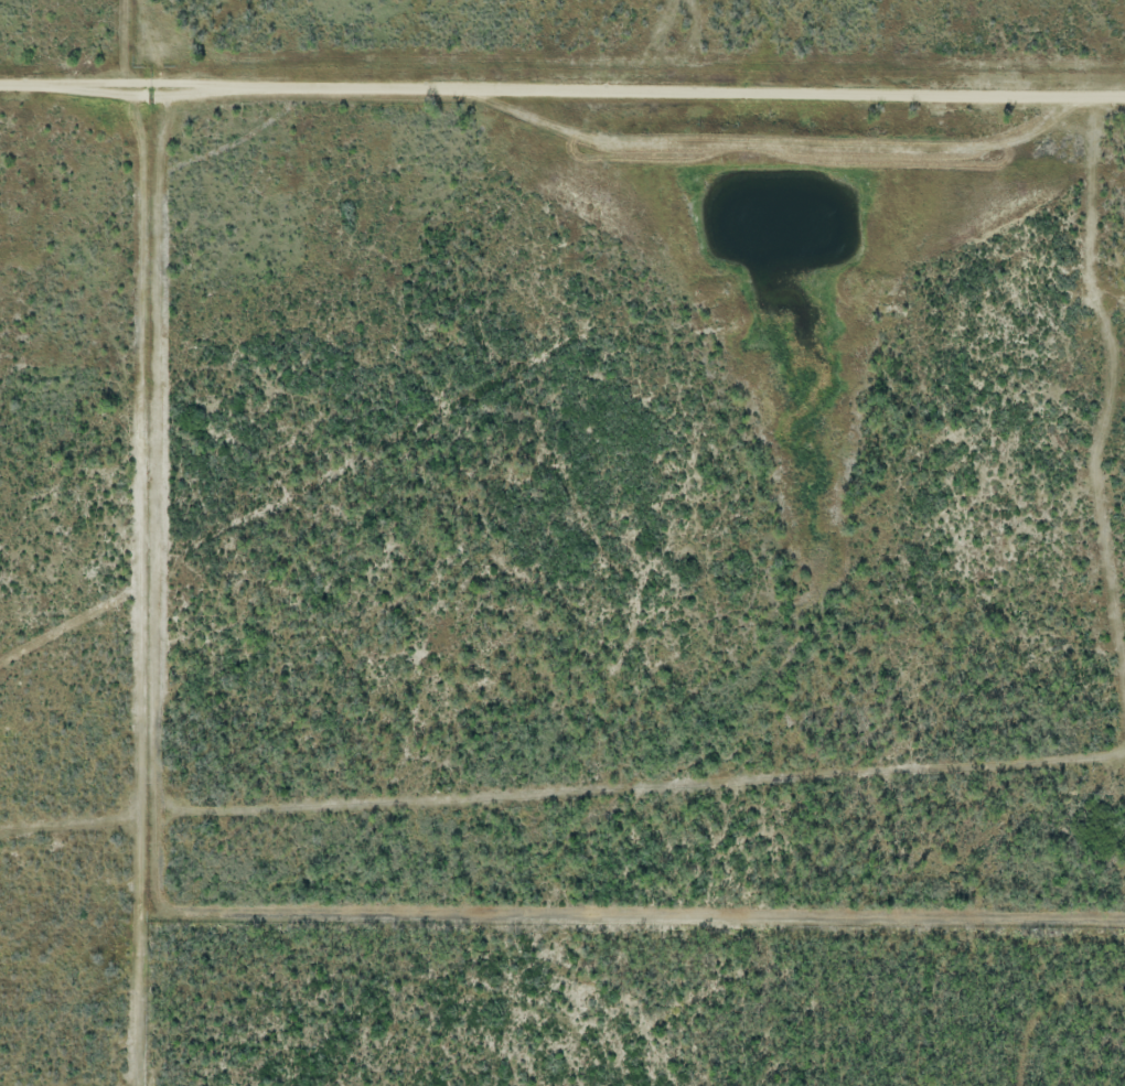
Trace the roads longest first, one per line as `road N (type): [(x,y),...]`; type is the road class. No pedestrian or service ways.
road 1 (residential): [(1124,97),(0,86)]

